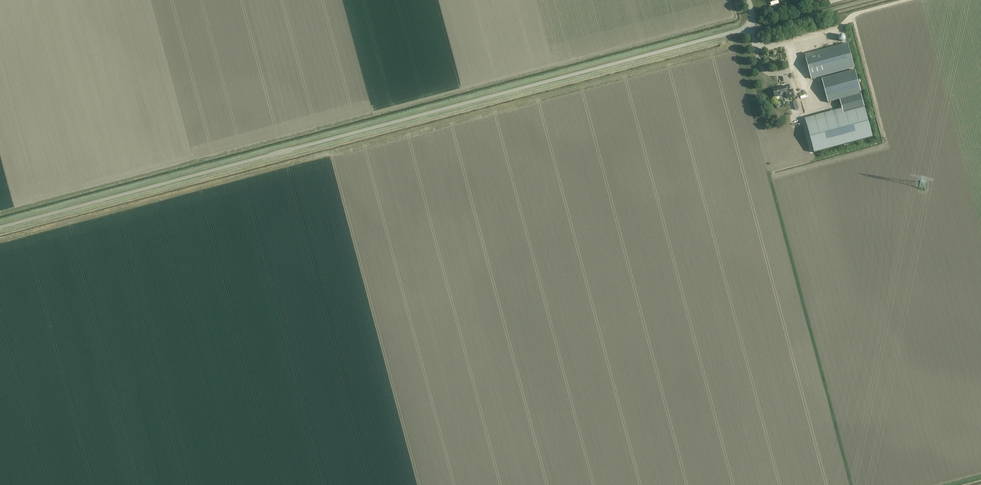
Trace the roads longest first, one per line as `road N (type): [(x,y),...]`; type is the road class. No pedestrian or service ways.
road 1 (unclassified): [(0,229),(743,30)]

